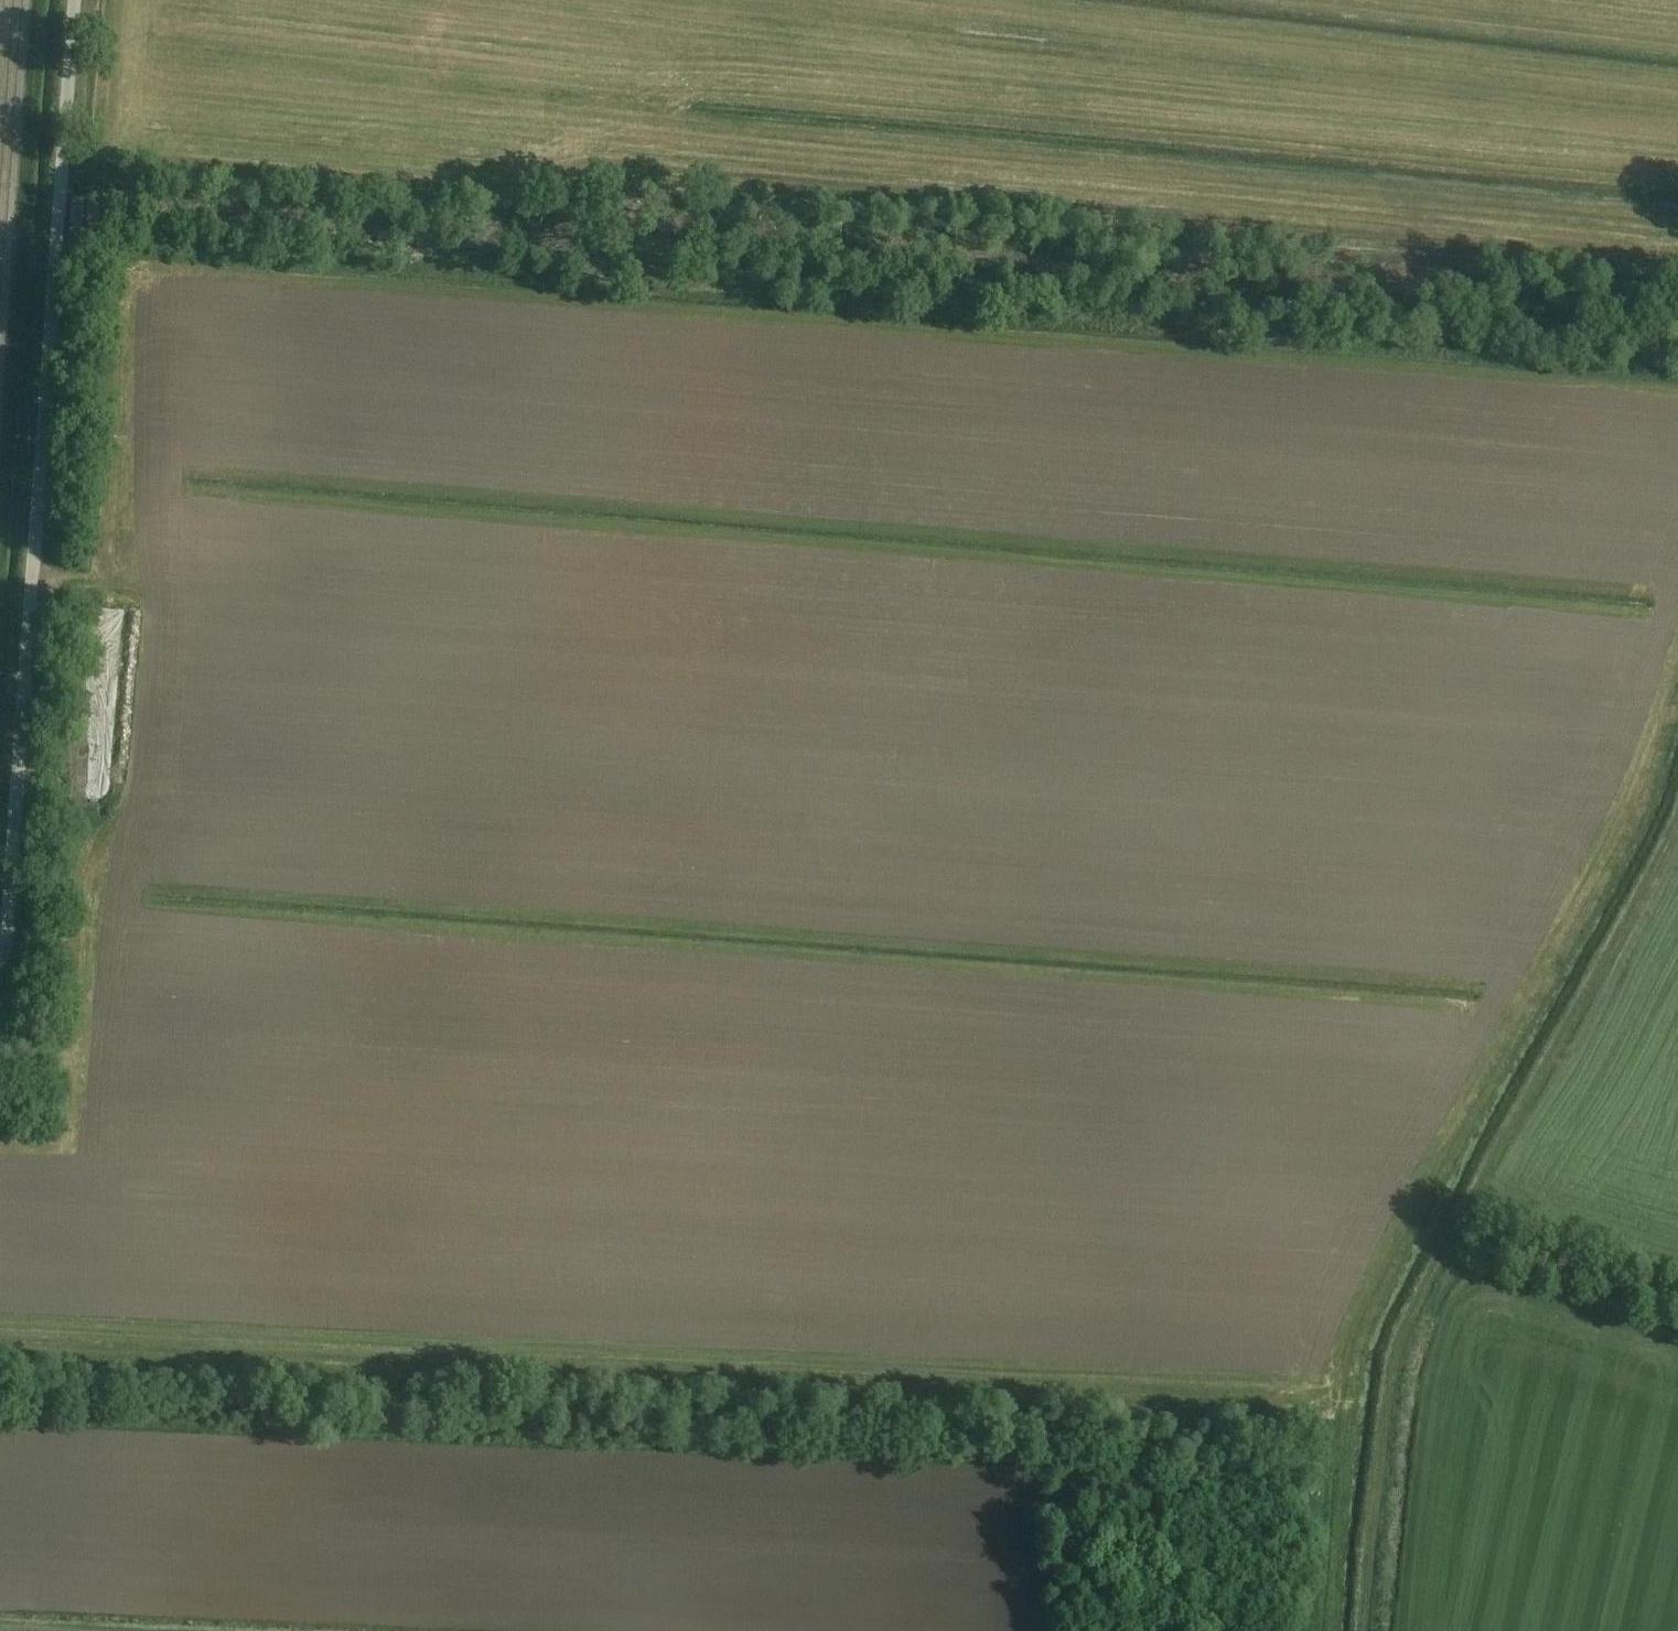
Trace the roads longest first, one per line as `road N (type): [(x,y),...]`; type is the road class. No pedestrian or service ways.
road 1 (unclassified): [(0,994),(75,0)]
road 2 (track): [(1677,814),(1393,1345),(1366,1630)]

